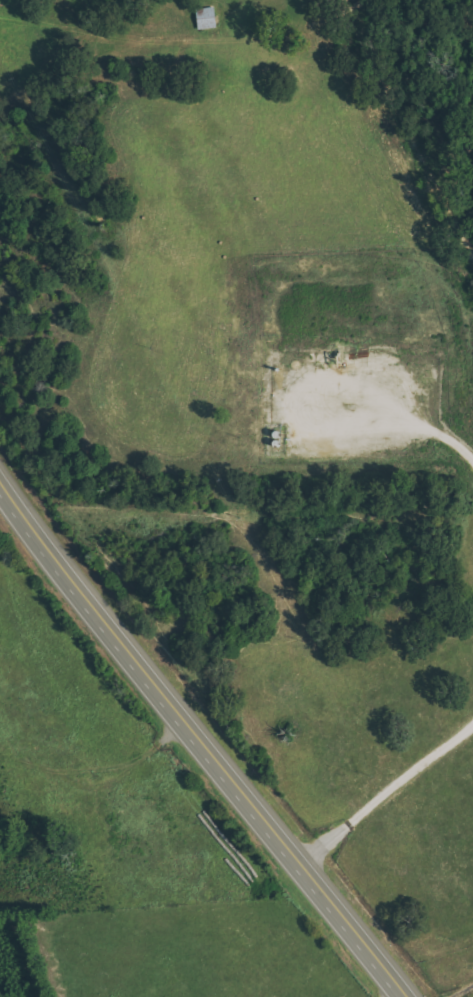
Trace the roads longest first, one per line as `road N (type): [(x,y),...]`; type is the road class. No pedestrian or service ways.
road 1 (primary): [(407,996),(0,474)]

